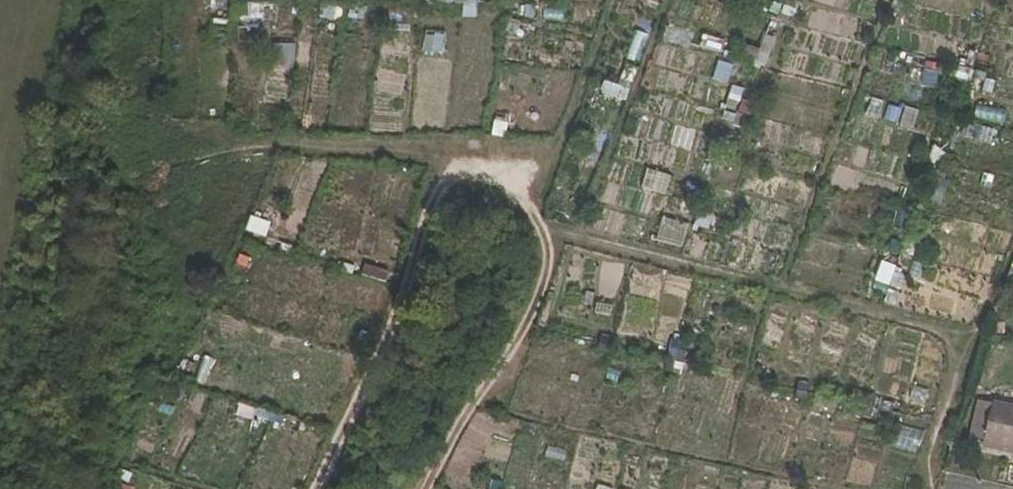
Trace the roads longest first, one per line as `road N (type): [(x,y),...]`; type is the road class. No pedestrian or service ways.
road 1 (track): [(324,488),(450,175),(478,170),(507,180),(522,198),(542,235),(544,257),(512,339),(463,411),(427,488)]

